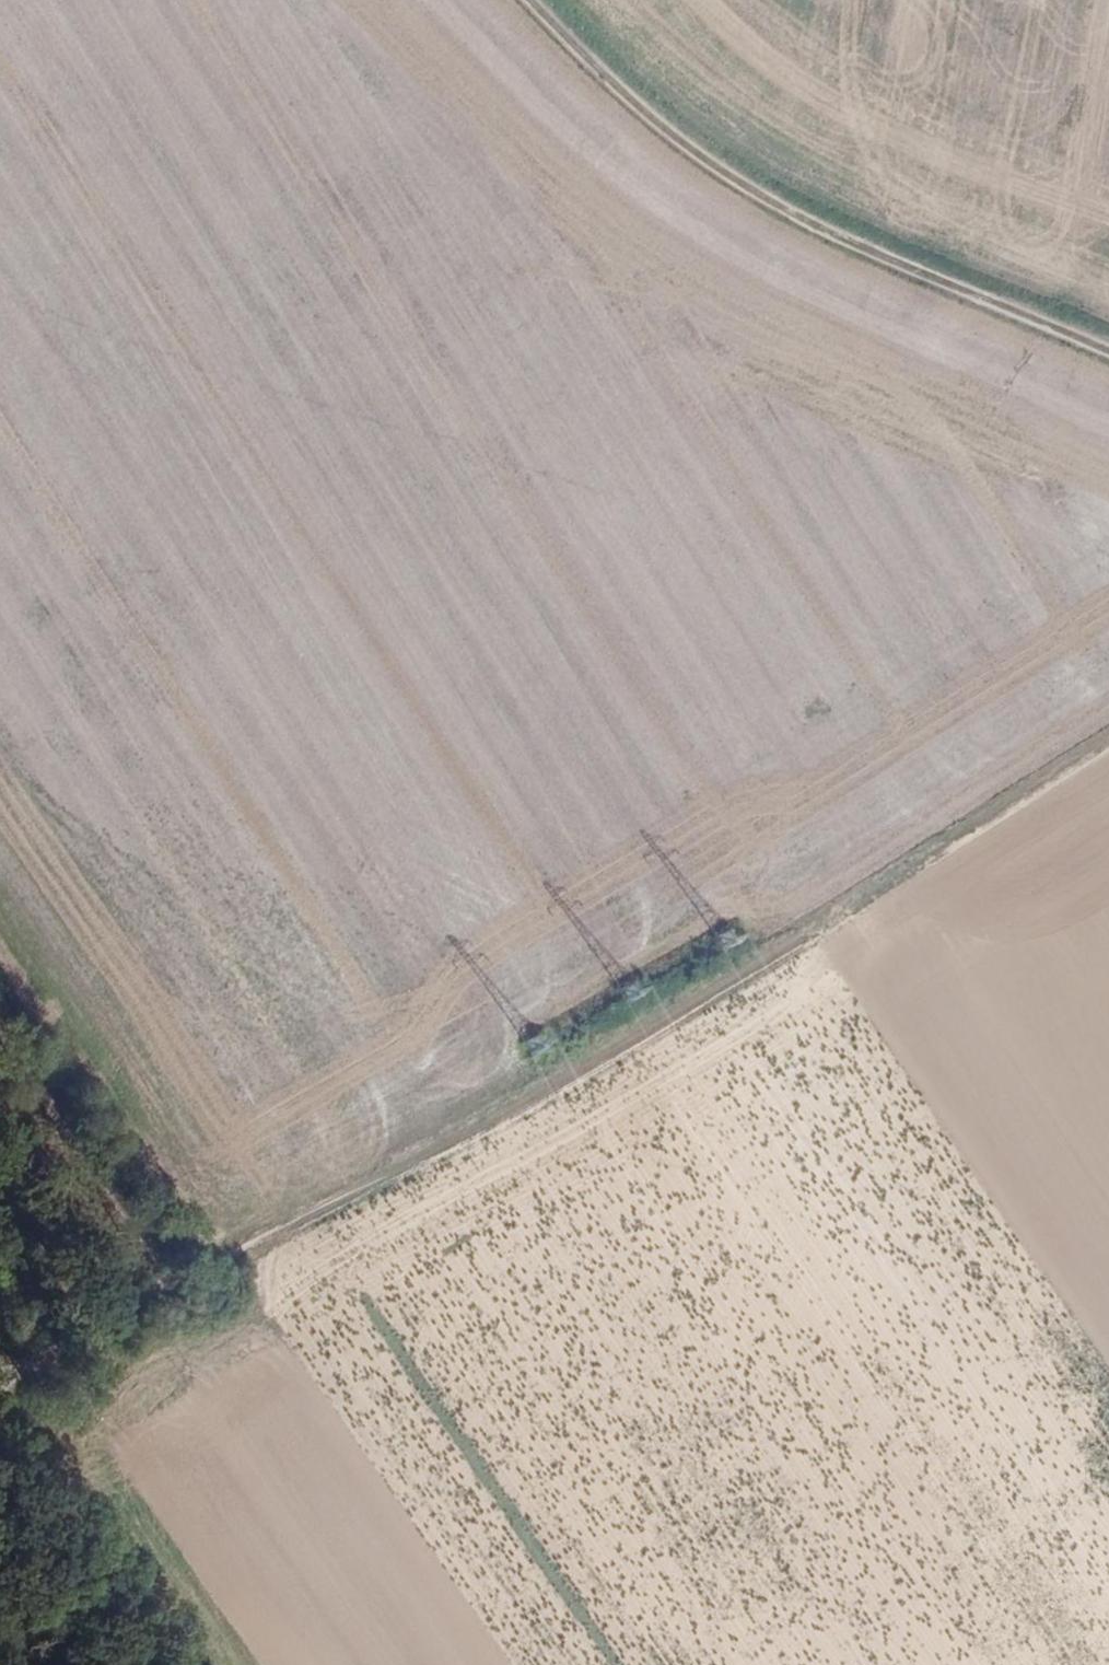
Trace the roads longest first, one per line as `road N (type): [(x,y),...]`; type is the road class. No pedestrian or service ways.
road 1 (track): [(1108,360),(699,165),(517,0)]
road 2 (track): [(0,1378),(146,1294),(187,1280)]

